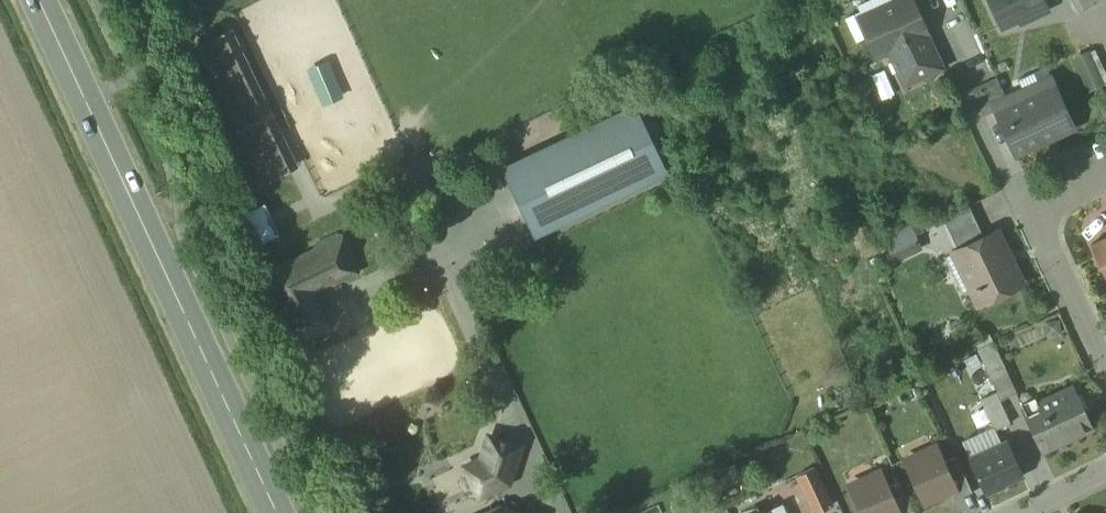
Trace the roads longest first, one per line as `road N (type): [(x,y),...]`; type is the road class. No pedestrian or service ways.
road 1 (secondary): [(39,0),(277,512)]
road 2 (residential): [(1105,370),(1036,212),(1105,180)]

